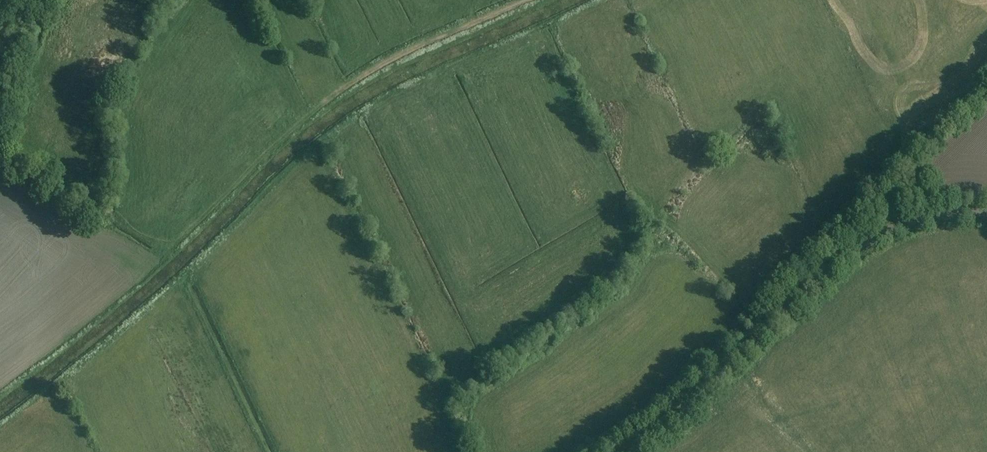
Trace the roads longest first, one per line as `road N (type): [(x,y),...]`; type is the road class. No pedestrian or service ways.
road 1 (track): [(534,0),(341,90),(172,250),(0,149)]
road 2 (unclassified): [(633,451),(850,251),(929,216),(986,212)]
road 3 (track): [(43,0),(39,34),(0,137)]

